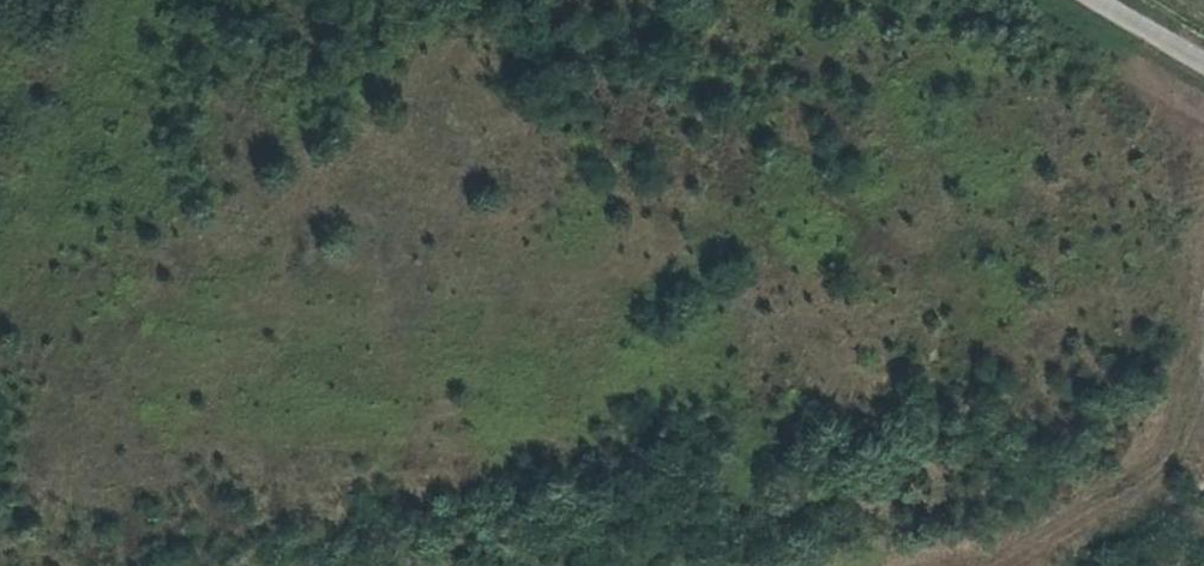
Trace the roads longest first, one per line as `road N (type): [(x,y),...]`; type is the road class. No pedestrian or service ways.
road 1 (unclassified): [(1100,0),(1203,62)]

